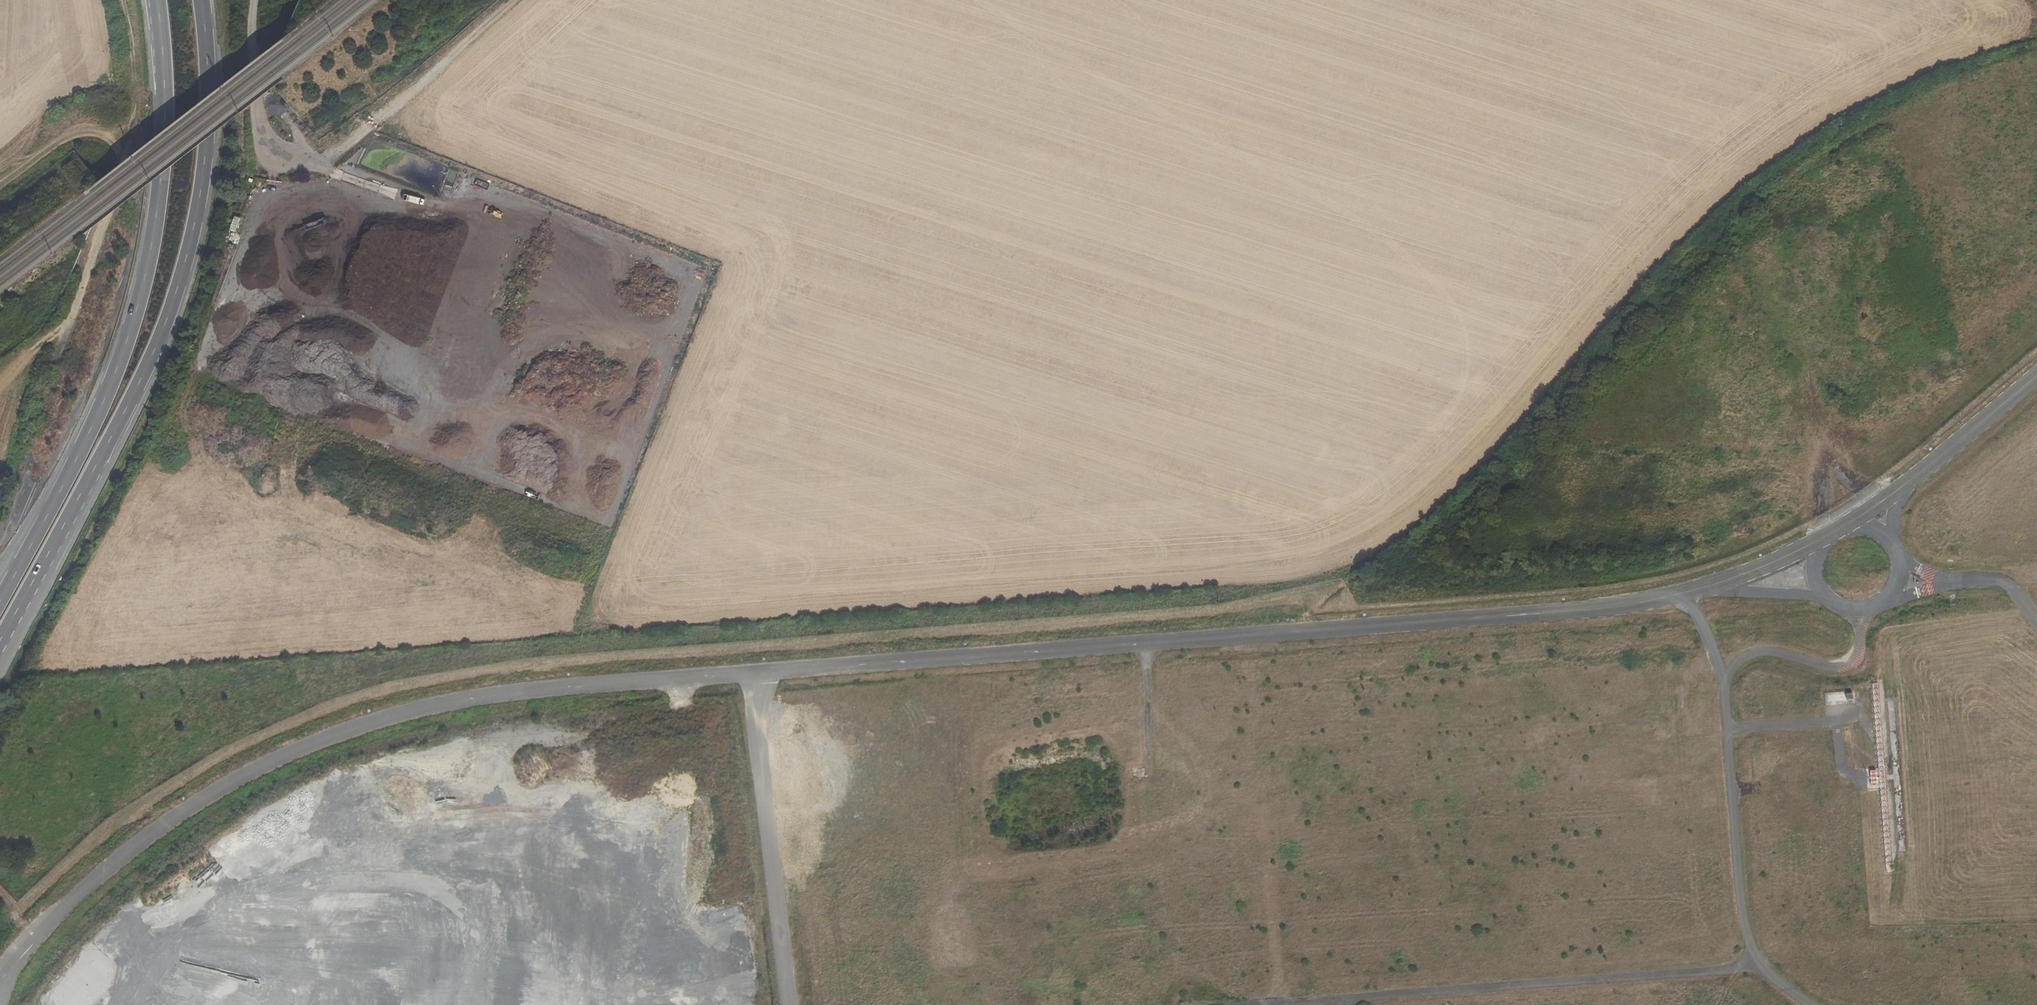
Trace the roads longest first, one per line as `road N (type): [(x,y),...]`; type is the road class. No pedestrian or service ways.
road 1 (primary): [(0,644),(148,368),(183,275),(207,148),(201,0)]
road 2 (primary): [(158,0),(165,116),(137,309),(104,402),(0,599)]
road 3 (track): [(514,0),(338,152),(316,161),(259,78),(252,39),(257,0)]
road 4 (track): [(119,0),(133,99),(126,126),(60,144),(0,185)]

